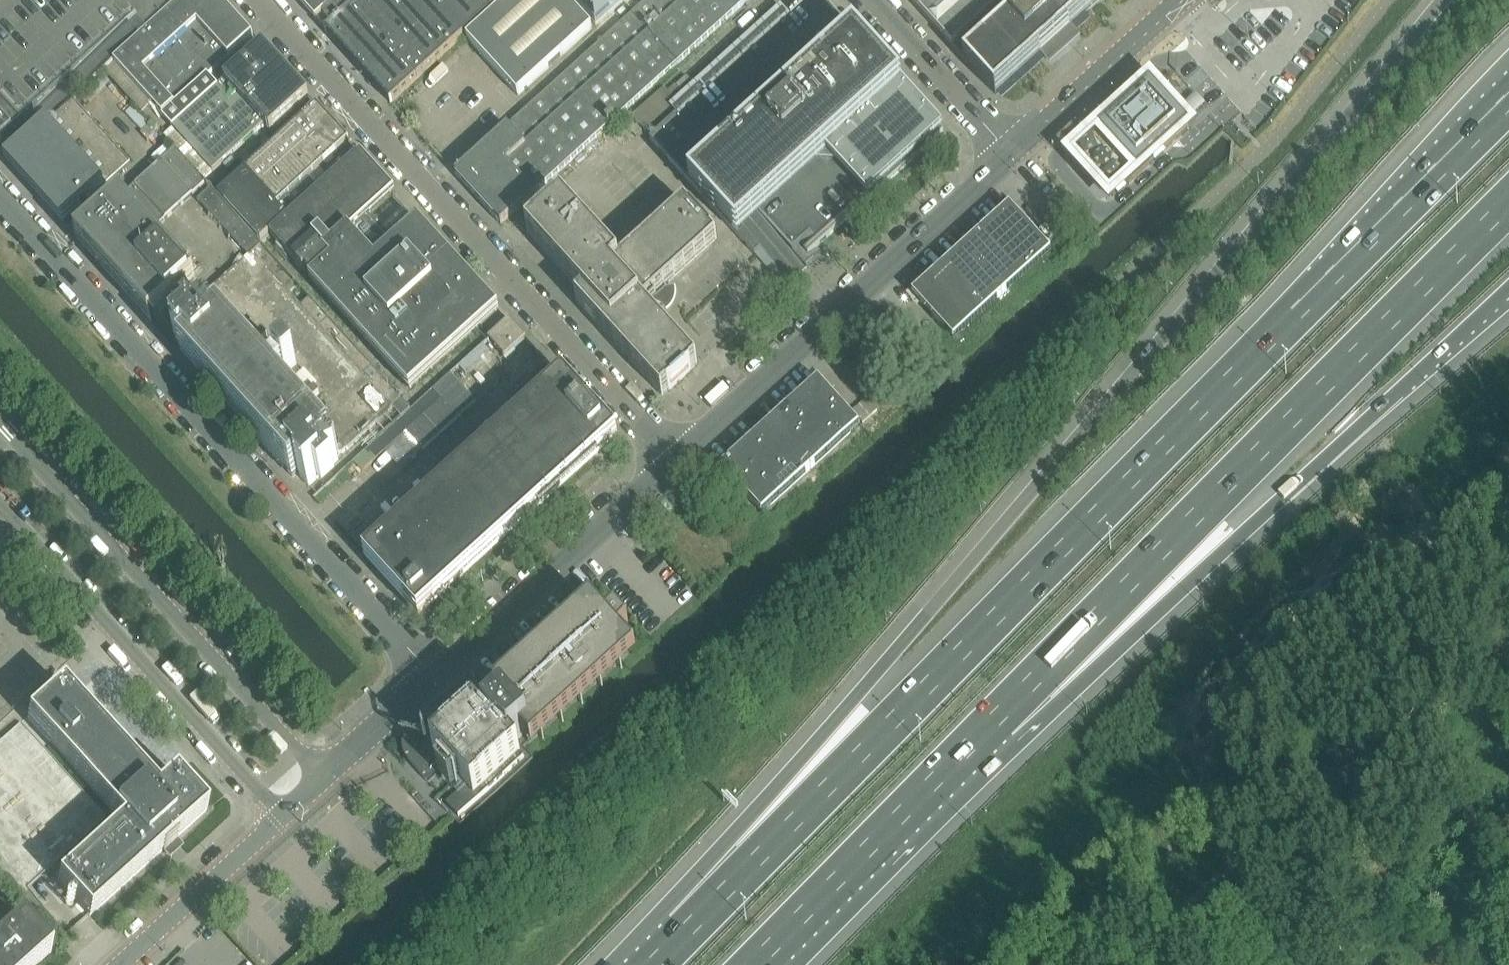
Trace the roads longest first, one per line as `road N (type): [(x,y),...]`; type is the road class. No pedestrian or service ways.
road 1 (motorway): [(1442,0),(855,697),(686,931)]
road 2 (motorway): [(1508,104),(686,931)]
road 3 (motorway): [(999,715),(1508,202)]
road 4 (motorway): [(999,715),(1240,535),(1508,286)]
road 5 (unclassified): [(437,674),(0,193)]
road 6 (unclassified): [(255,0),(675,460)]
road 7 (unclassified): [(324,776),(0,421)]
road 8 (tertiary): [(675,460),(1010,153)]
road 9 (unclassified): [(0,505),(279,816)]
road 10 (motorway): [(754,964),(999,715)]
road 11 (tertiary): [(437,674),(675,460)]
road 12 (tertiary): [(1010,153),(1186,0)]
road 13 (tertiary): [(115,964),(279,816)]
road 14 (unclassified): [(1010,153),(872,0)]
road 15 (tertiary): [(324,776),(437,674)]

